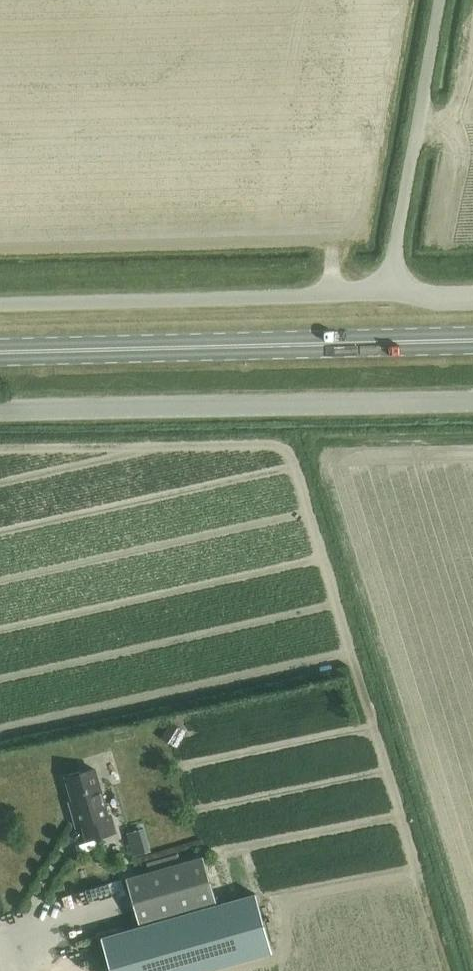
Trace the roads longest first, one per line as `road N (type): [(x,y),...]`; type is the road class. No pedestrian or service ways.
road 1 (primary): [(472,339),(0,349)]
road 2 (unclassified): [(0,411),(472,402)]
road 3 (unclassified): [(392,294),(0,304)]
road 4 (unclassified): [(392,294),(440,0)]

